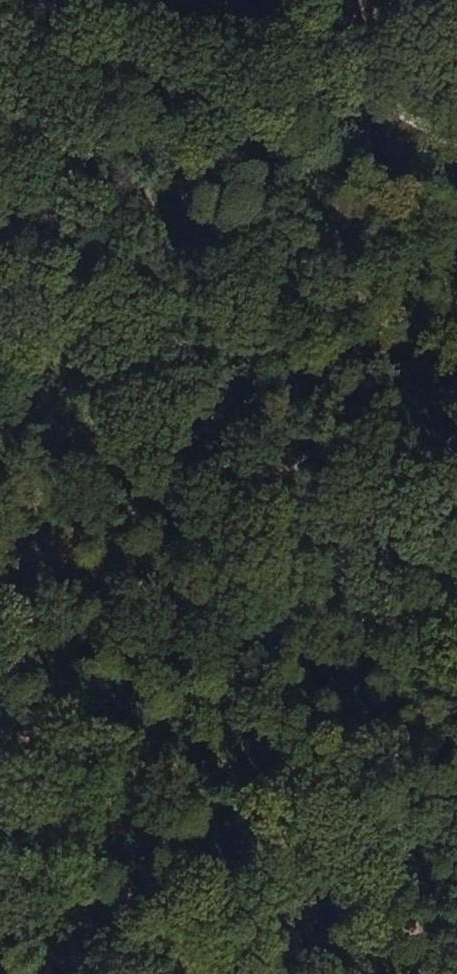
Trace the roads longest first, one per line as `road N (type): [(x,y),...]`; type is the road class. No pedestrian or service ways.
road 1 (track): [(227,0),(456,138)]

